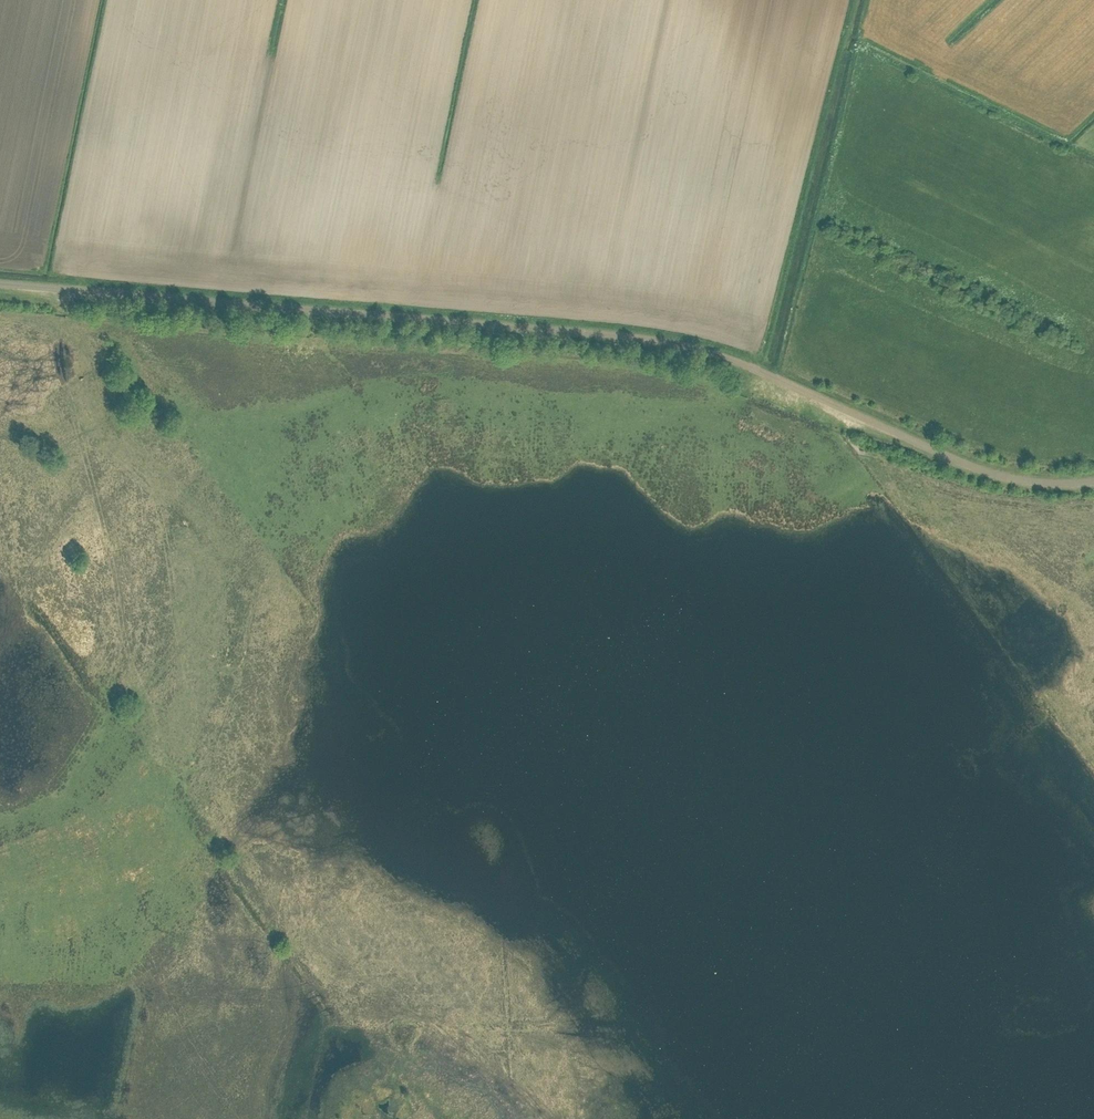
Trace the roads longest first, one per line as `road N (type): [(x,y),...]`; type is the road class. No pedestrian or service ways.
road 1 (unclassified): [(0,282),(669,342),(745,365),(977,467),(1036,483),(1093,483)]

